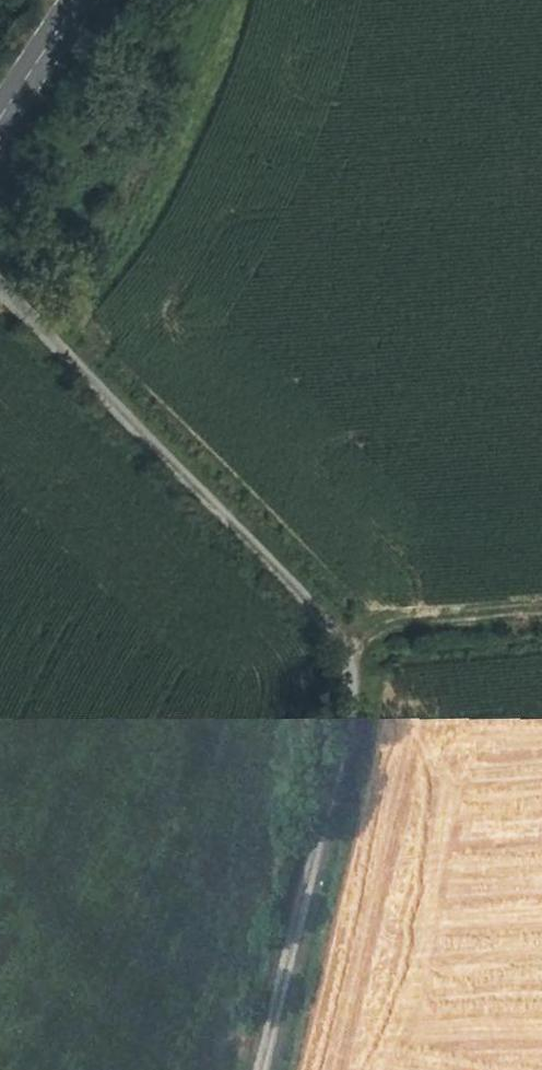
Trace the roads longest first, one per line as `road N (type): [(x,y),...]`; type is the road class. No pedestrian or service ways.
road 1 (unclassified): [(266,1069),(345,738),(348,684),(338,635),(0,287)]
road 2 (track): [(338,635),(541,616)]
road 3 (secondary): [(75,0),(0,115)]

